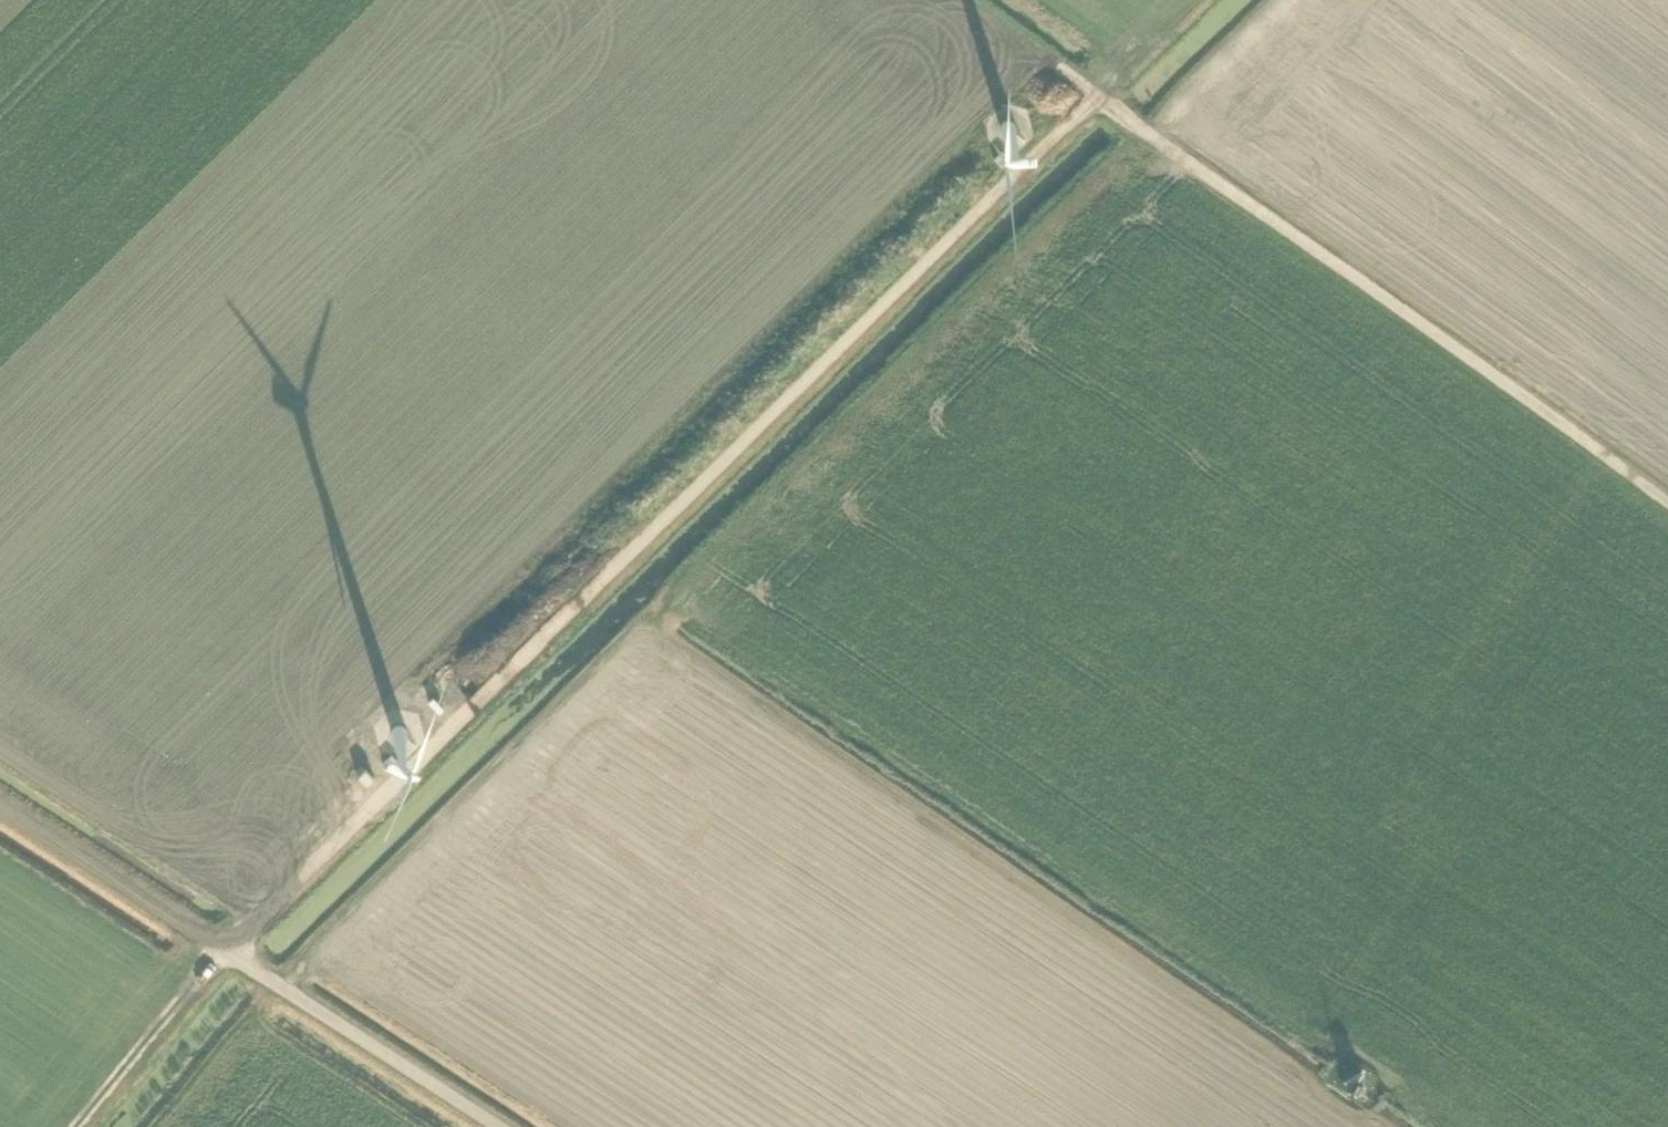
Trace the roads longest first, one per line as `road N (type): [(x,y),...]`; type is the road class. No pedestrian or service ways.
road 1 (track): [(226,950),(1093,97)]
road 2 (track): [(1667,502),(1093,97)]
road 3 (unclassified): [(503,1126),(0,804)]
road 4 (track): [(226,950),(78,1126)]

